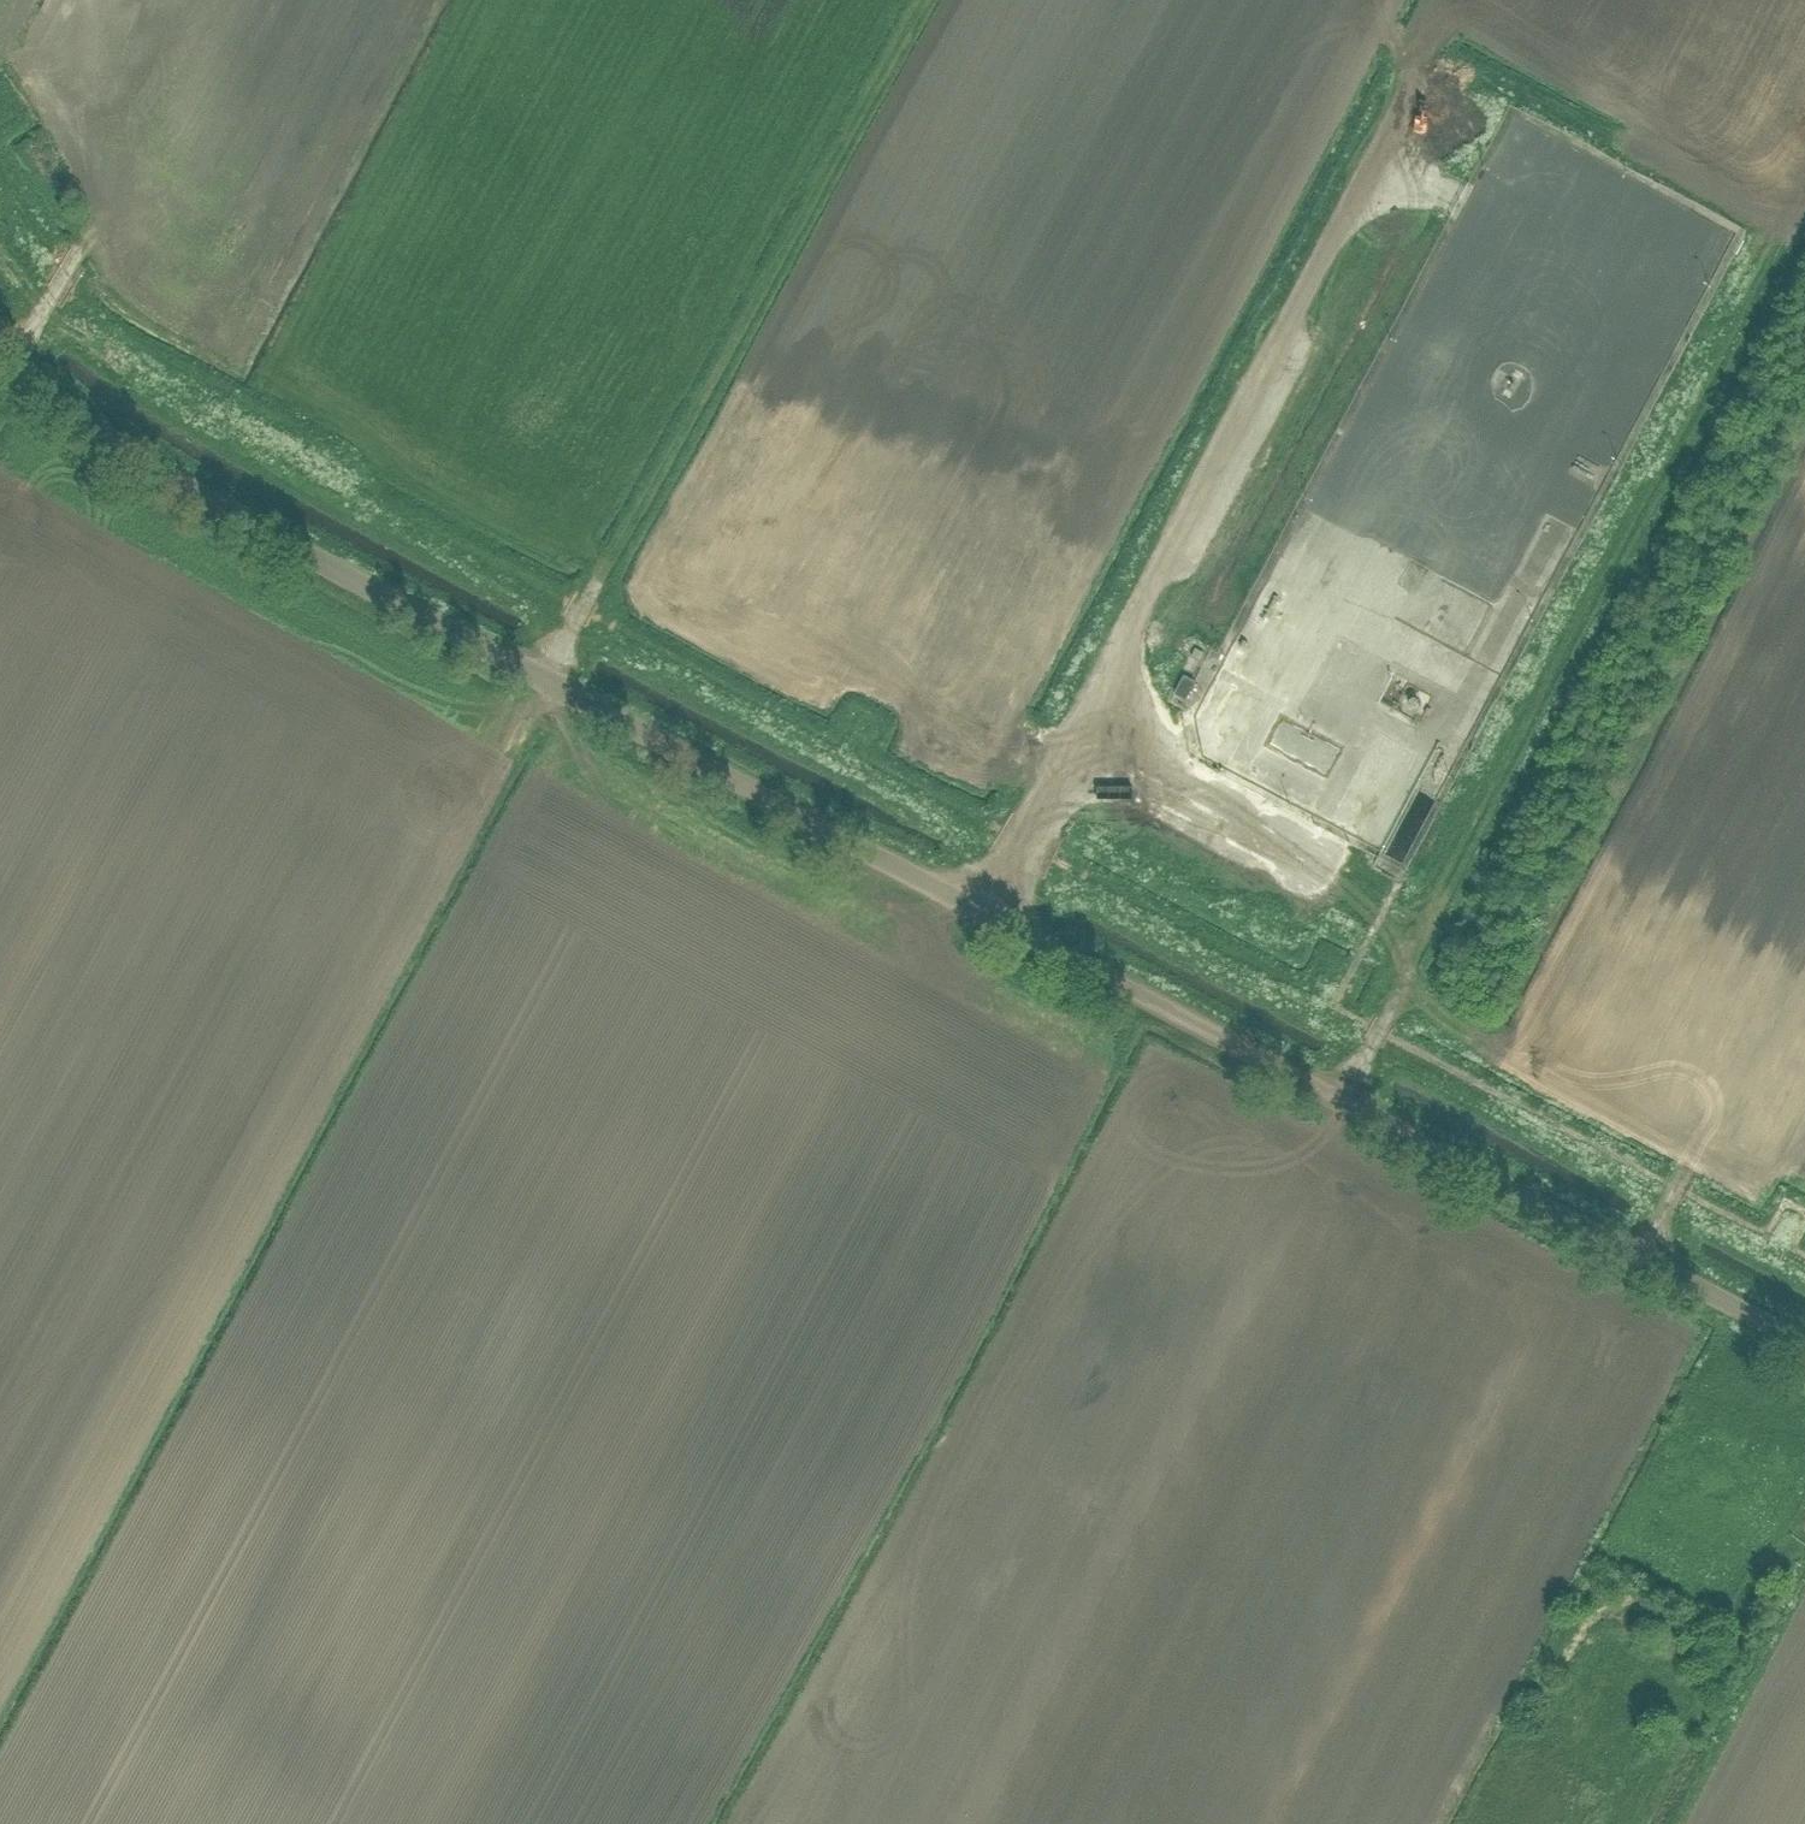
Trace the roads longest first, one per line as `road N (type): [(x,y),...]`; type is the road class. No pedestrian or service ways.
road 1 (unclassified): [(1804,1340),(174,480),(48,396),(0,353)]
road 2 (track): [(922,0),(547,682)]
road 3 (track): [(0,231),(52,301),(145,368),(580,621)]

